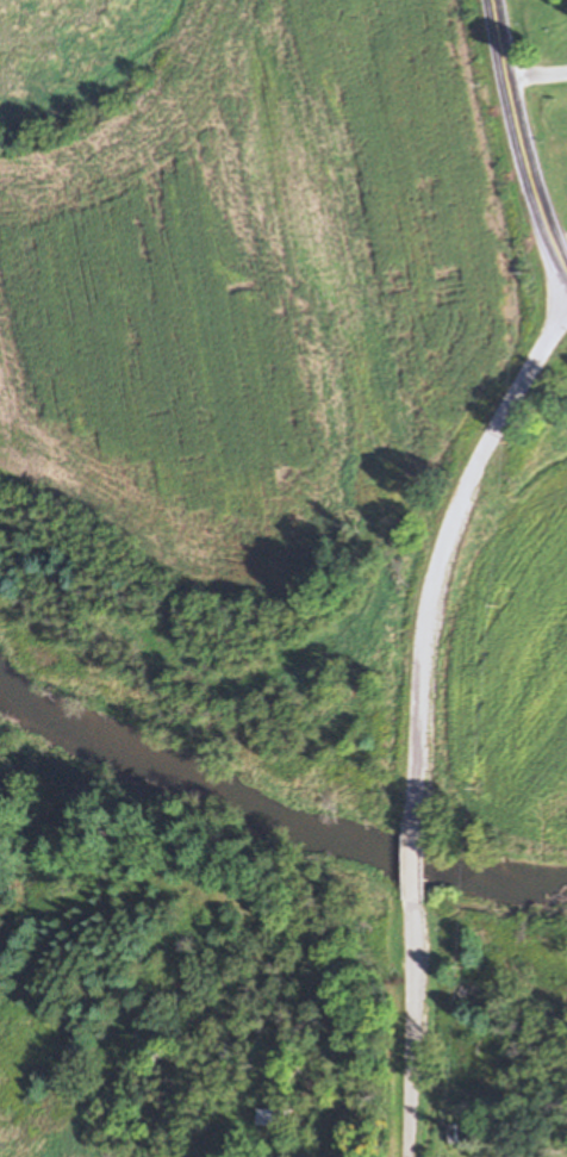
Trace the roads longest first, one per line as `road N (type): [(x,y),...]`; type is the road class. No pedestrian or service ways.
road 1 (residential): [(419,825),(431,589),(476,467),(566,308)]
road 2 (primary): [(566,269),(531,178),(495,0)]
road 3 (residential): [(412,1156),(416,902)]

